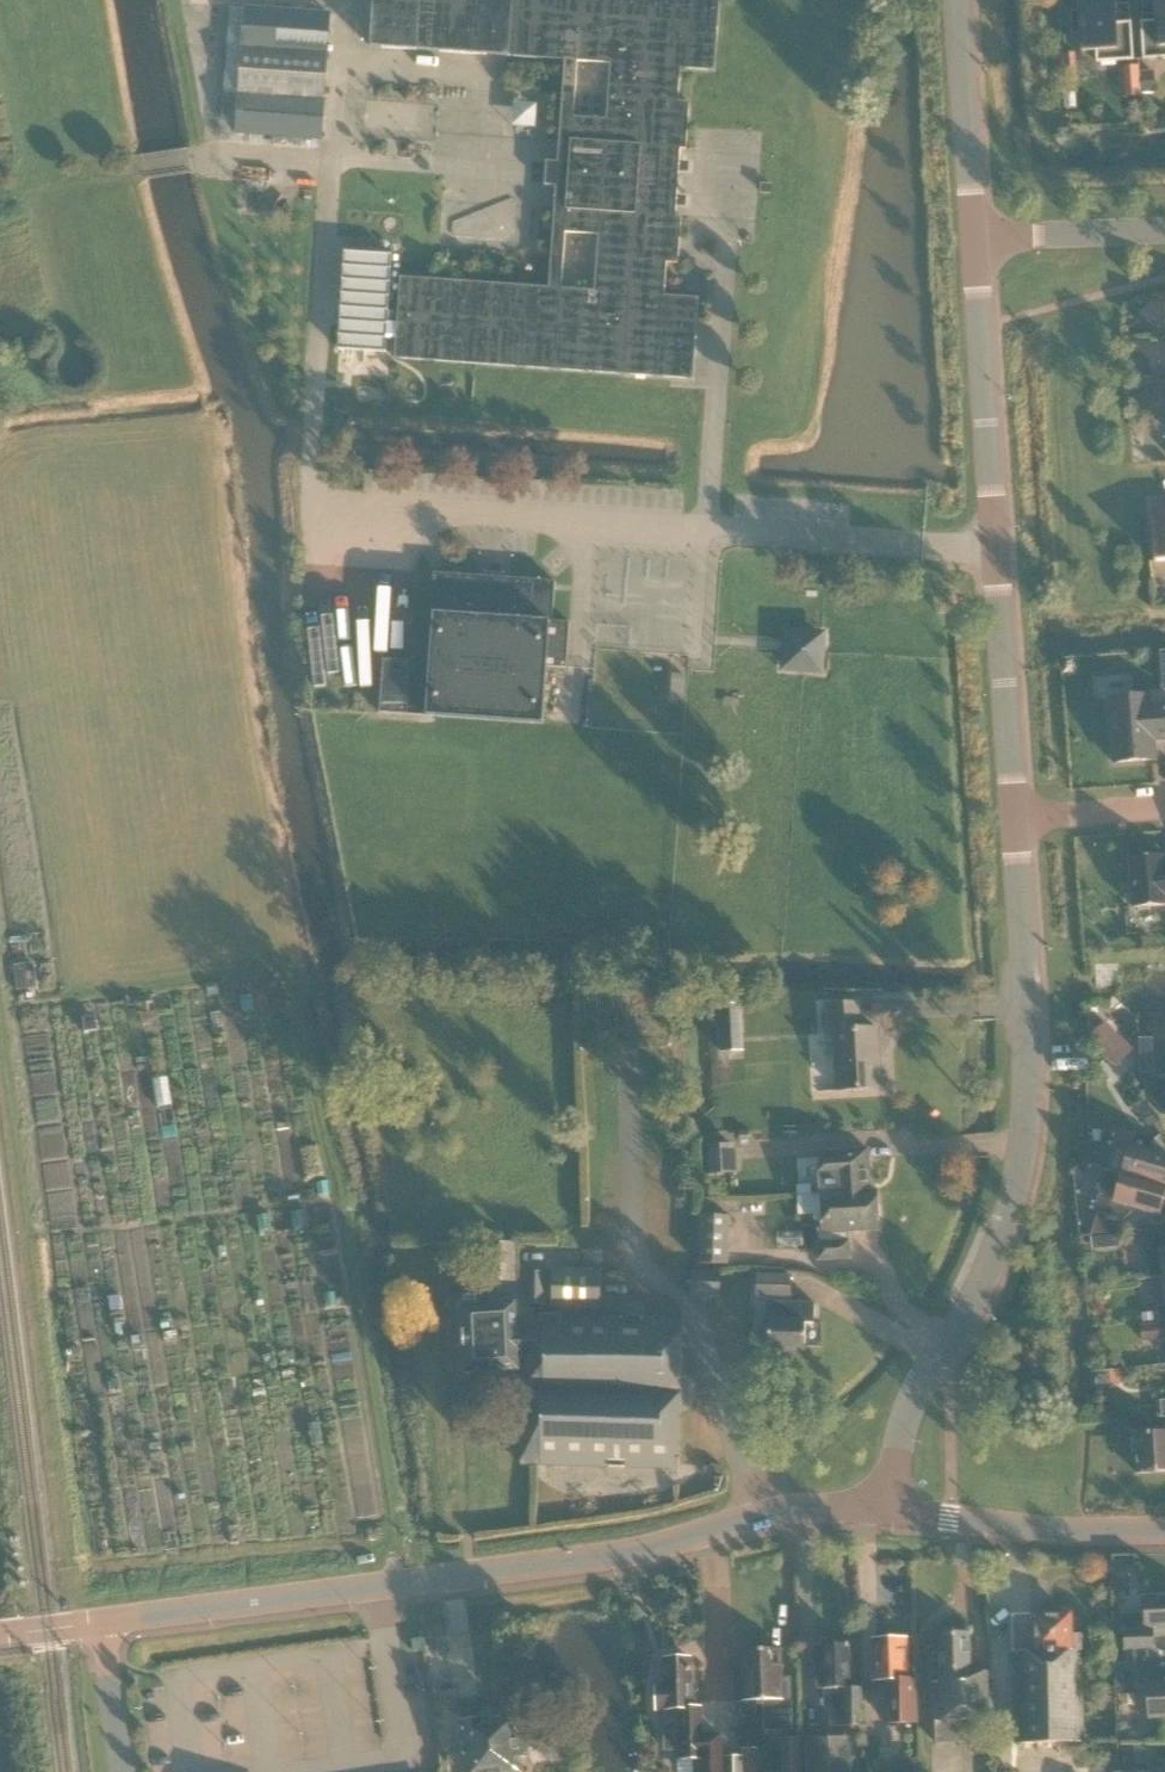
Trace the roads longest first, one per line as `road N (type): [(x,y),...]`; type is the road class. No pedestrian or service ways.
road 1 (tertiary): [(0,1637),(612,1556),(785,1510),(885,1509)]
road 2 (tertiary): [(885,1509),(908,1417),(993,1262),(1023,1158),(1015,817)]
road 3 (tertiary): [(1015,817),(977,243)]
road 4 (unclassified): [(885,1509),(1030,1528),(1164,1531)]
road 5 (tertiary): [(977,243),(959,0)]
road 6 (unclassified): [(977,243),(1164,234)]
road 7 (residential): [(1015,817),(1164,806)]

